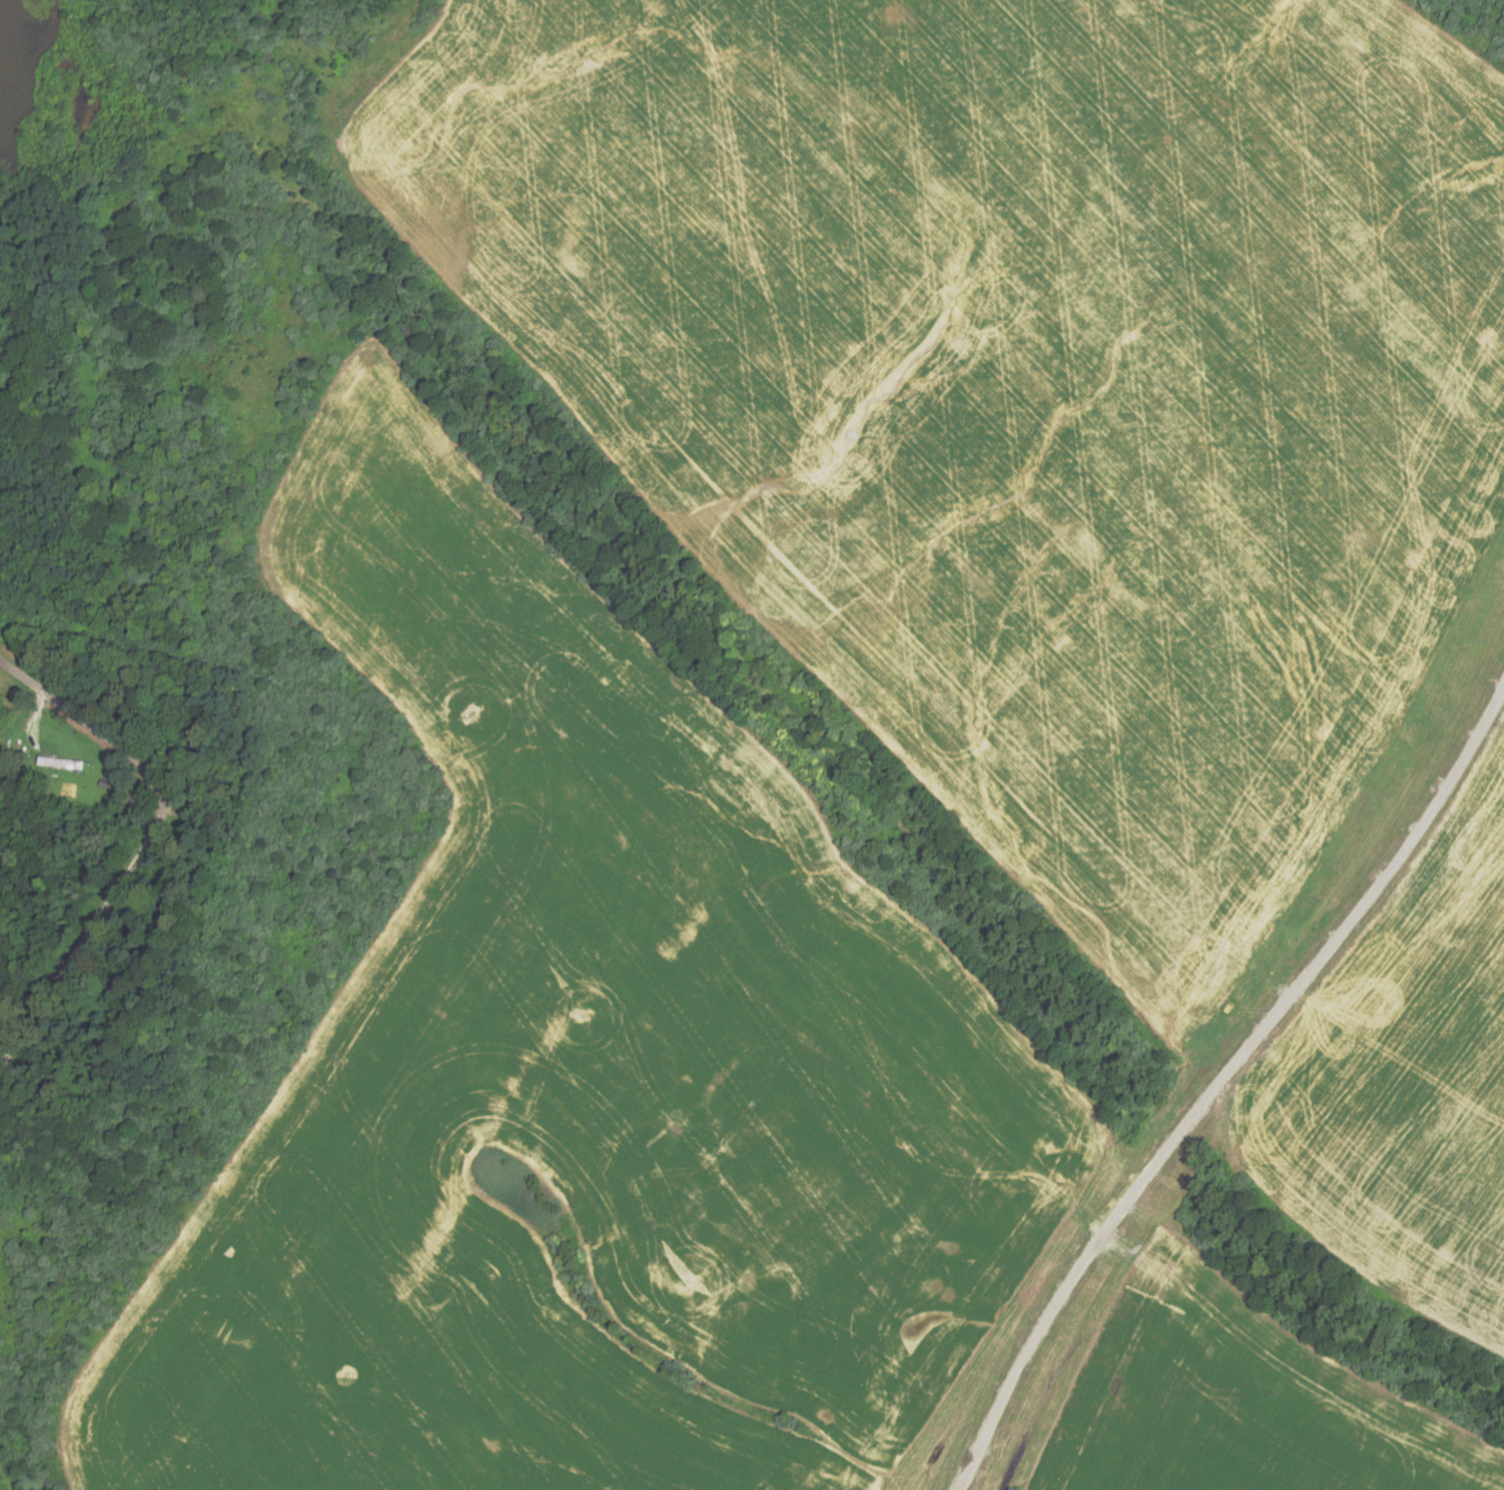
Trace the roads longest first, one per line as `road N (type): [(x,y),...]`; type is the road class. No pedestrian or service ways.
road 1 (residential): [(0,1072),(155,834),(161,809),(138,761),(0,660)]

